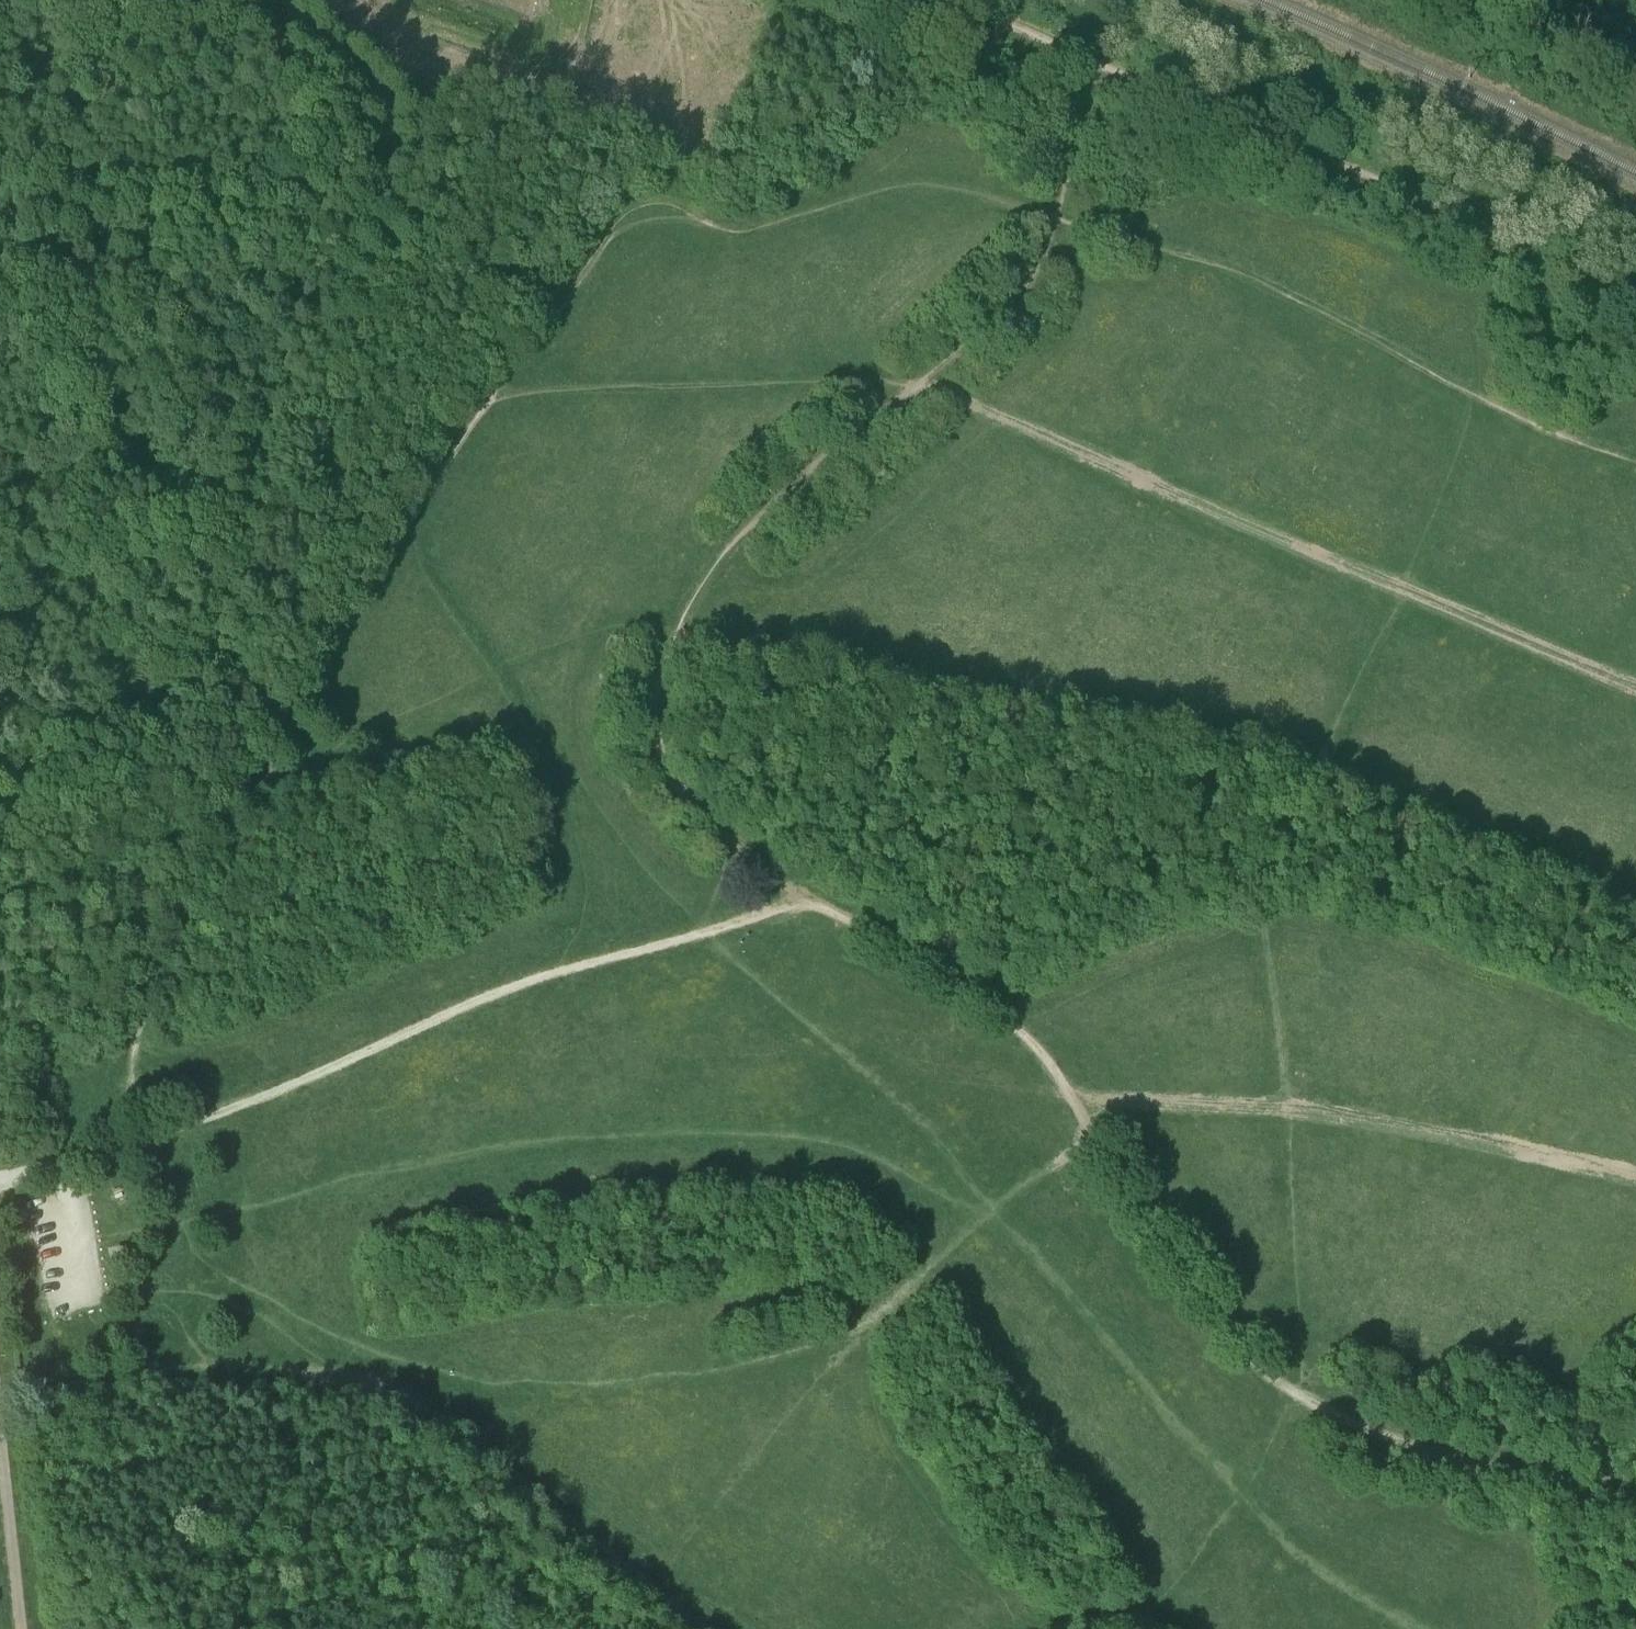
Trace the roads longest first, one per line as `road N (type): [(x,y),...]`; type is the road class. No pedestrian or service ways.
road 1 (track): [(1635,686),(951,391),(835,383),(493,392)]
road 2 (track): [(1076,1110),(1106,1102),(1299,1108),(1635,1177)]

